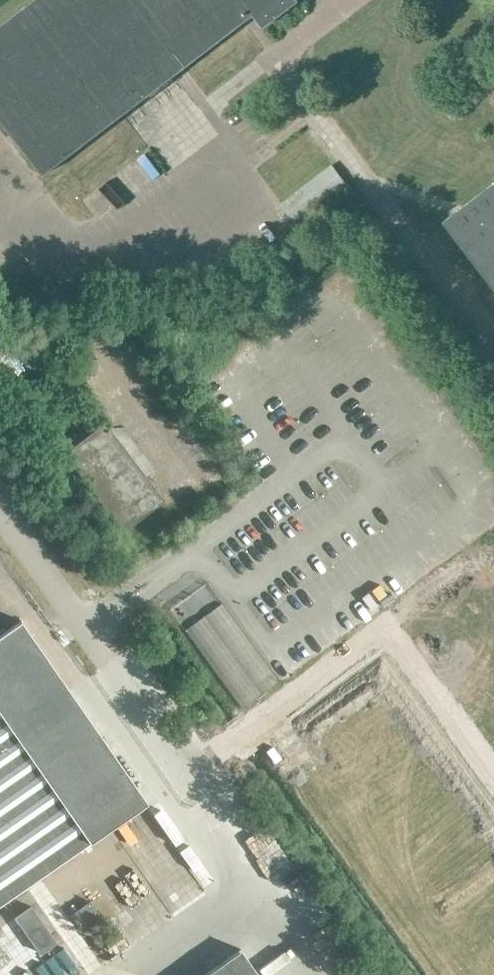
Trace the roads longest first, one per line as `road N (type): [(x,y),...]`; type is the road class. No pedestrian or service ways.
road 1 (unclassified): [(111,664),(0,508)]

